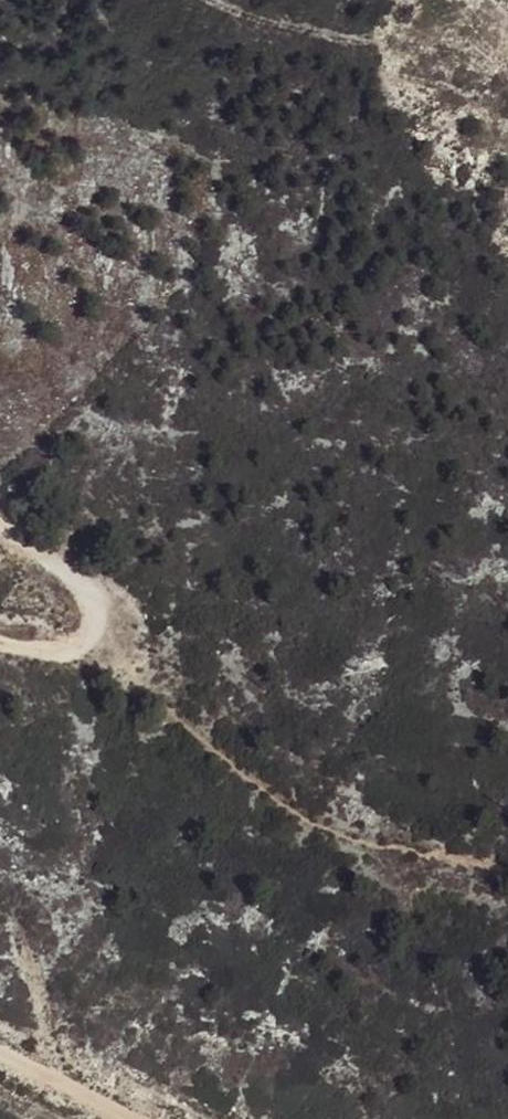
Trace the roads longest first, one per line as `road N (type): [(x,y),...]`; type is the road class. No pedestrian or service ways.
road 1 (track): [(0,521),(94,591),(99,625),(57,660),(0,648)]
road 2 (track): [(0,1052),(140,1118)]

